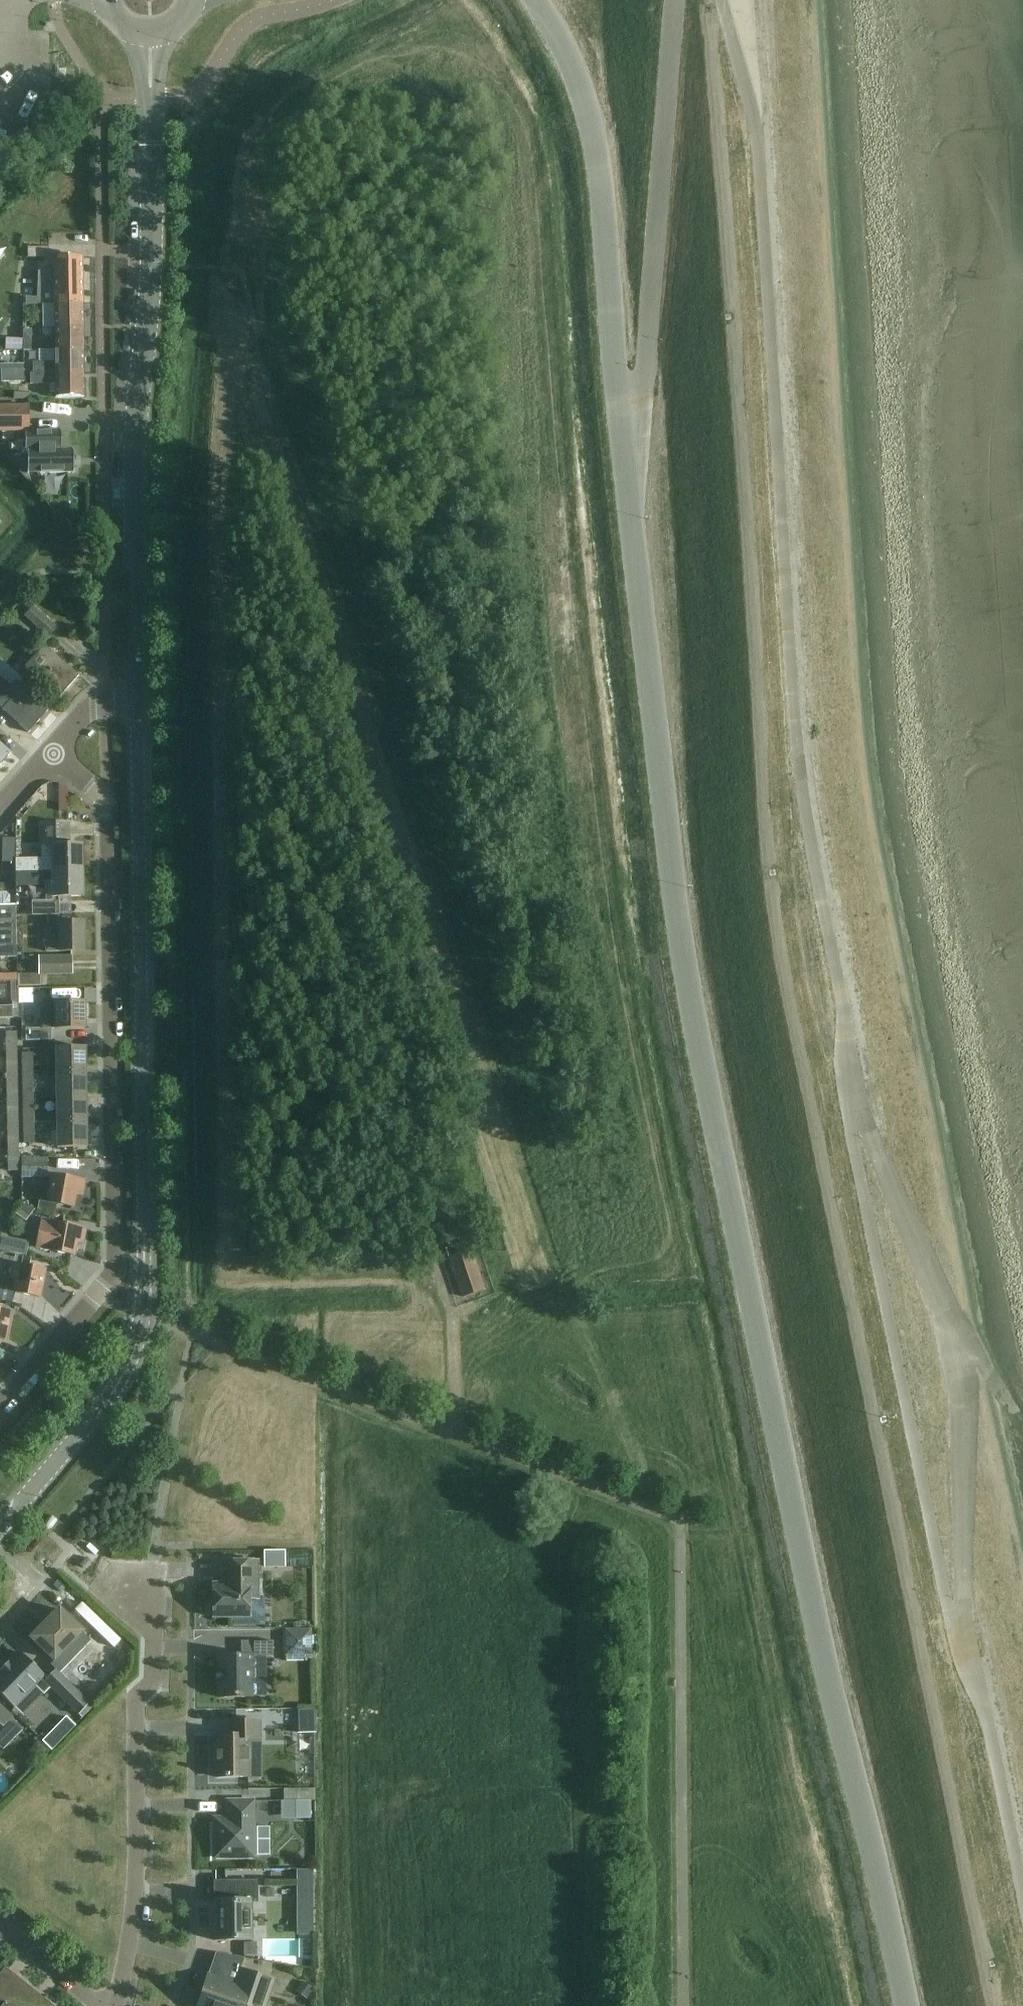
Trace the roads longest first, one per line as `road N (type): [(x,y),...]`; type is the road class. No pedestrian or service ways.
road 1 (tertiary): [(907,2005),(823,1648),(679,929),(624,428)]
road 2 (unclassified): [(851,1075),(792,705),(757,160),(728,0)]
road 3 (tertiary): [(0,1523),(129,1362),(146,1314),(141,704)]
road 4 (residential): [(0,1405),(115,1272),(107,807),(55,755)]
road 5 (tertiary): [(141,704),(135,517),(152,40)]
road 6 (unclassified): [(966,1656),(960,1395),(947,1326),(851,1075)]
road 7 (unclassified): [(851,1075),(848,1108),(943,1584),(966,1656)]
road 8 (tertiary): [(624,428),(590,111),(534,0)]
road 9 (unclassified): [(624,428),(639,422),(651,356),(675,0)]
road 10 (residential): [(115,2005),(139,1850),(137,1708),(152,1675),(154,1626),(143,1592)]
road 11 (unclassified): [(1022,1903),(966,1656)]
road 12 (residential): [(107,2005),(0,1921)]

